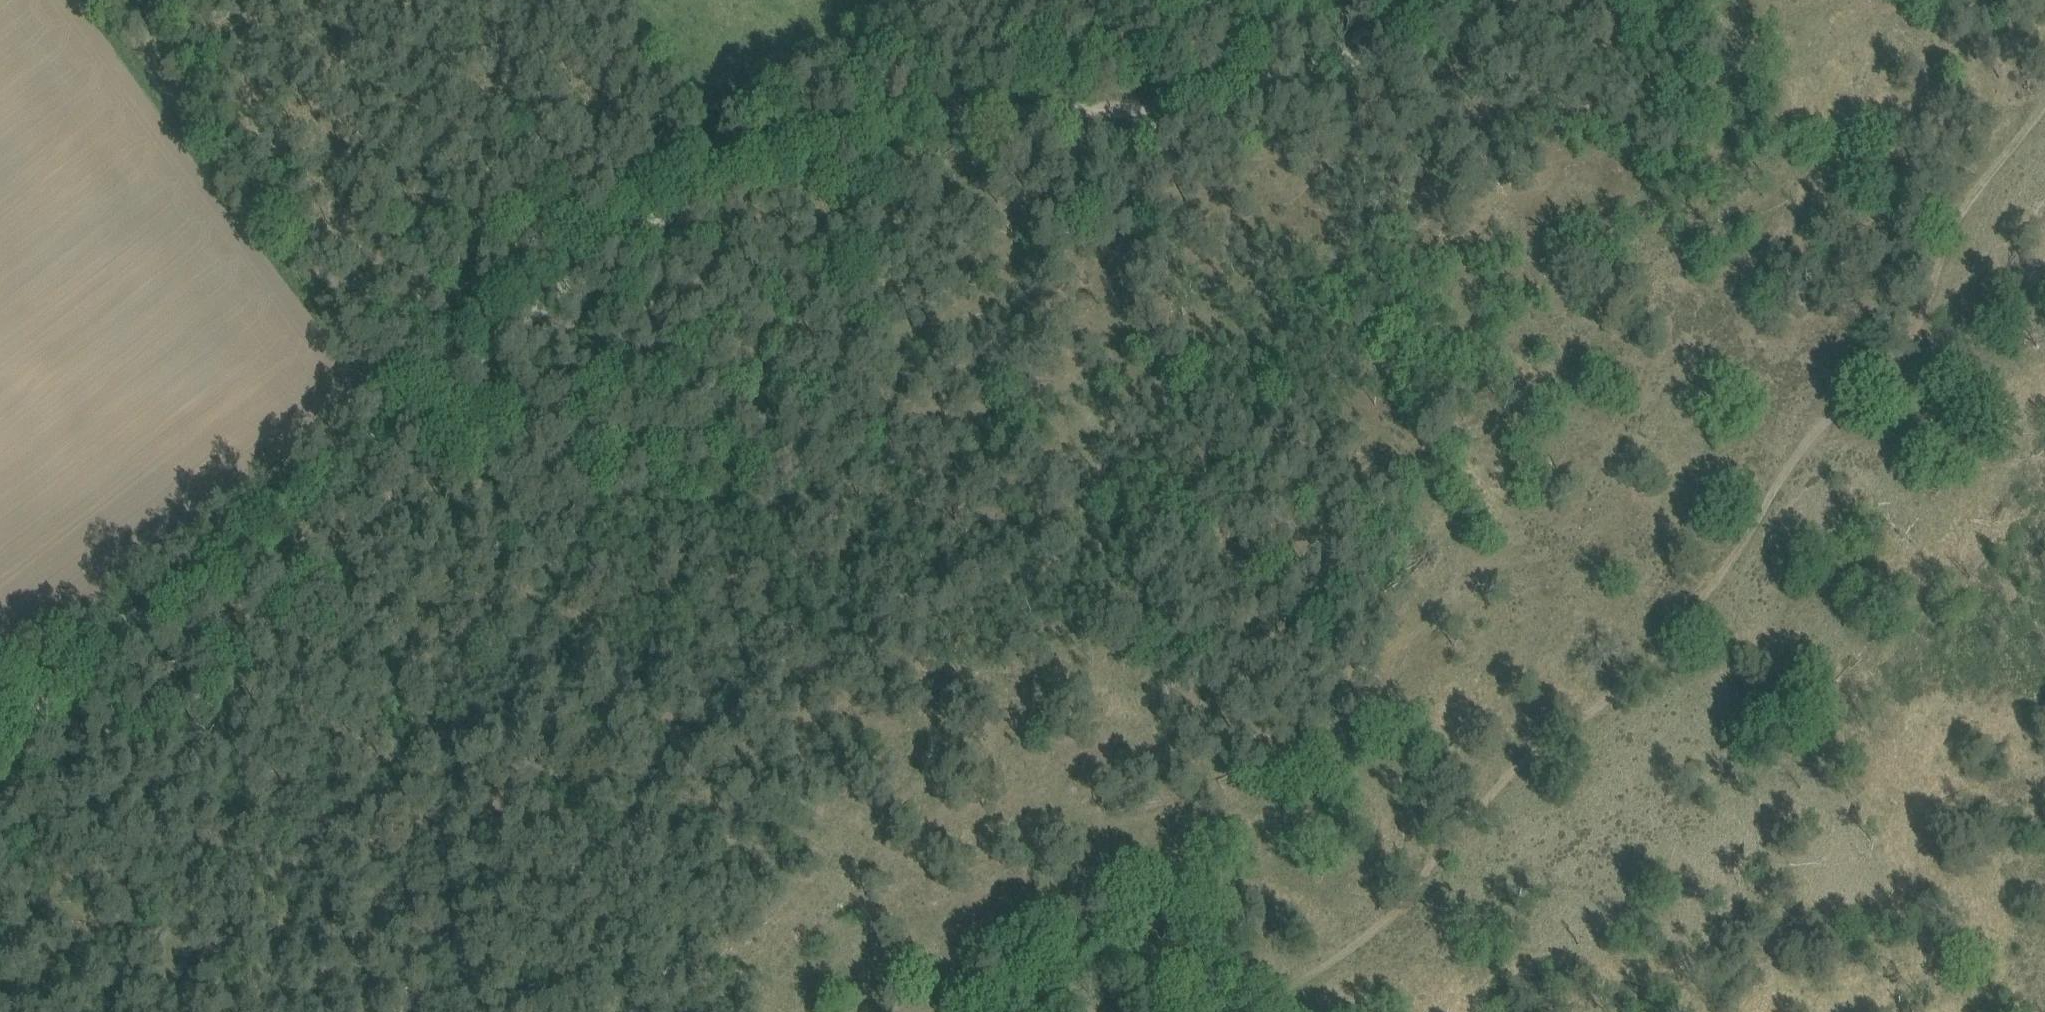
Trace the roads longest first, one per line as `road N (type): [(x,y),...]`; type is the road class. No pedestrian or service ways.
road 1 (track): [(0,716),(555,290),(715,177),(784,143),(867,119),(1182,98),(1465,0)]
road 2 (track): [(420,405),(122,0)]

